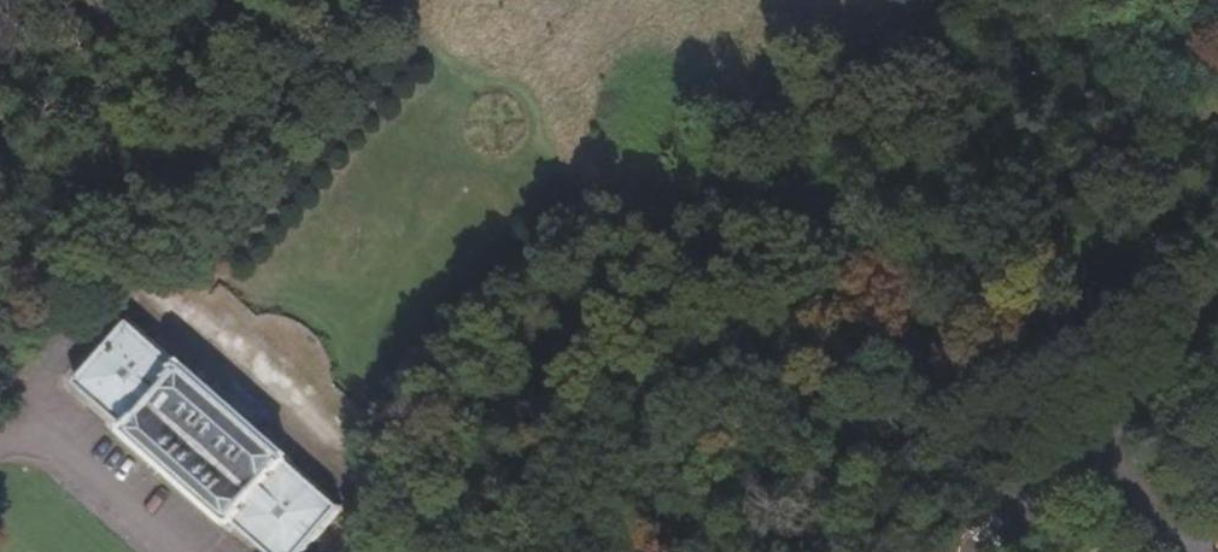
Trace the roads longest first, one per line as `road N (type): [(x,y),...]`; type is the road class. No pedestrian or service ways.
road 1 (unclassified): [(967,551),(1217,315)]
road 2 (residential): [(0,459),(33,437),(164,551)]

